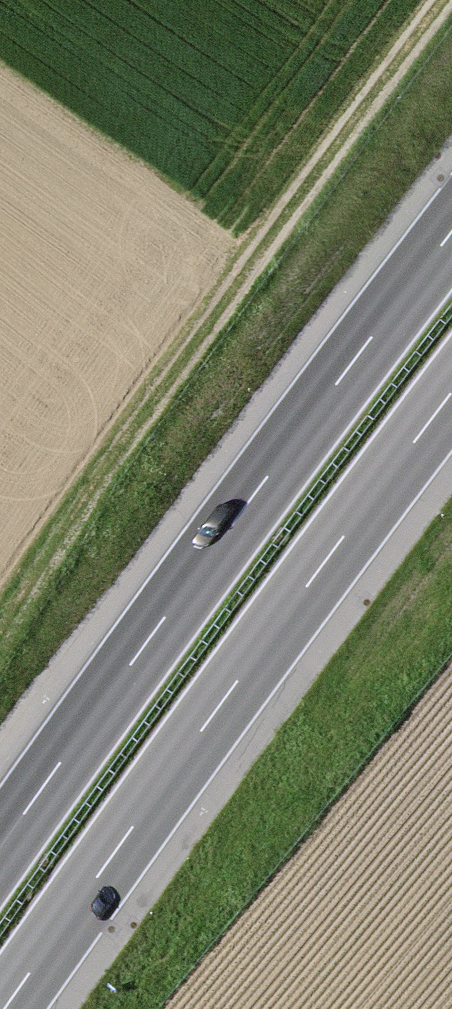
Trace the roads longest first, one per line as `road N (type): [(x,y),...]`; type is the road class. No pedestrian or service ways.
road 1 (track): [(448,0),(0,620)]
road 2 (motorway): [(451,233),(0,849)]
road 3 (motorway): [(5,1008),(451,393)]

